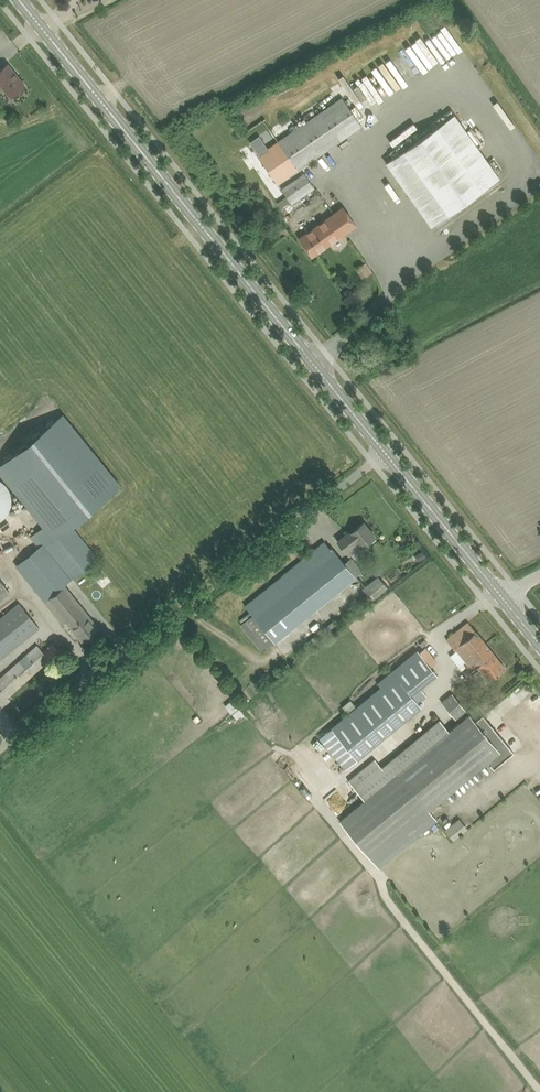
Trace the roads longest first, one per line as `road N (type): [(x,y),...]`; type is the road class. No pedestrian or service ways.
road 1 (secondary): [(387,453),(25,0)]
road 2 (unclassified): [(0,748),(387,453)]
road 3 (secondary): [(502,596),(387,453)]

